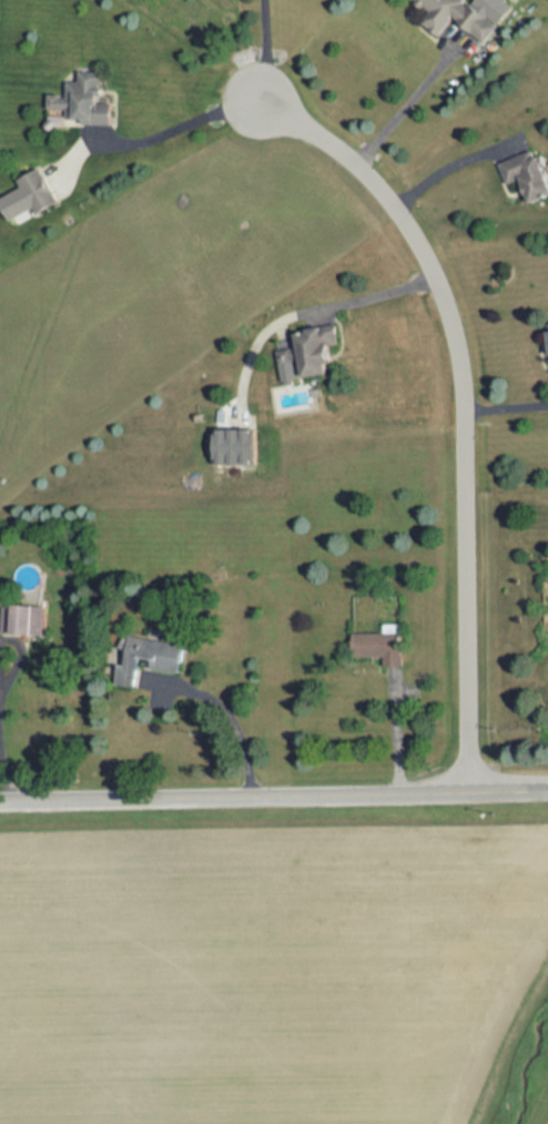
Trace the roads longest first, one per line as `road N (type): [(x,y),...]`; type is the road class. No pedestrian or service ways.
road 1 (residential): [(470,788),(461,348),(420,251),(358,165),(262,99)]
road 2 (residential): [(547,788),(0,796)]

